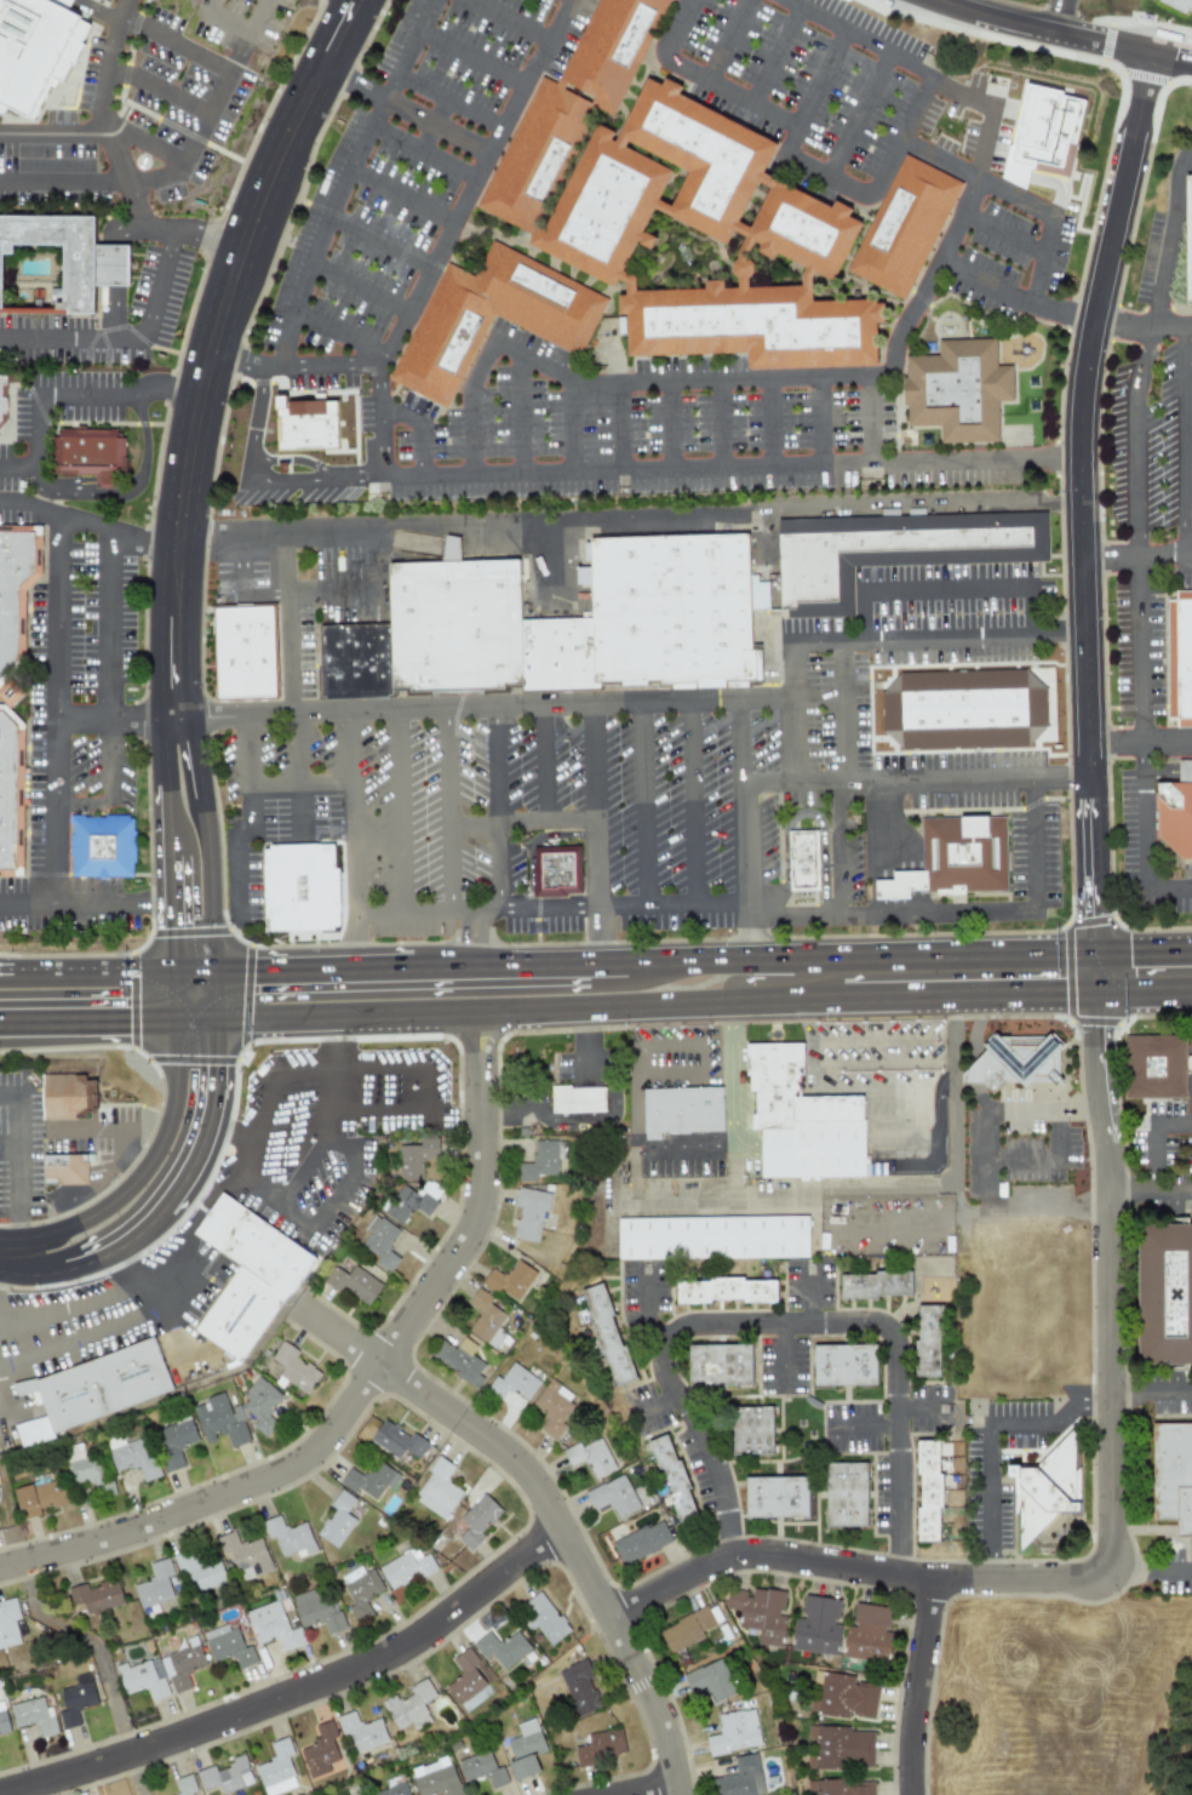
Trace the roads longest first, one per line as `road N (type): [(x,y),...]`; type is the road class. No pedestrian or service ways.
road 1 (residential): [(609,1616),(735,1560),(768,1556),(900,1579),(1091,1582),(1110,1574),(1111,1189),(1098,1010)]
road 2 (residential): [(1098,937),(1082,413),(1091,321),(1157,57)]
road 3 (residential): [(0,1570),(85,1549),(296,1467),(338,1429),(477,1212),(481,1027)]
road 4 (secondary): [(177,719),(178,561),(211,364),(256,225),(360,0)]
road 5 (residential): [(735,1560),(715,1476),(657,1351),(665,1334),(689,1327),(877,1325),(900,1342),(900,1579)]
road 6 (residential): [(304,1315),(520,1470),(609,1616),(658,1722),(678,1794)]
road 7 (residential): [(0,1794),(259,1708),(412,1643),(558,1528)]
road 8 (primary): [(219,1034),(842,1017)]
road 9 (primary): [(33,1259),(74,1271),(96,1264),(149,1228),(176,1196),(212,1124),(219,960)]
road 10 (primary): [(1098,937),(790,943)]
road 11 (primary): [(167,1035),(168,1099),(154,1144),(126,1182),(58,1225),(33,1259)]
road 12 (primary): [(842,1017),(1098,1010)]
road 13 (tertiary): [(1191,64),(1082,42),(944,0)]
road 14 (secondary): [(219,960),(218,823),(208,760),(177,719)]
road 15 (primary): [(440,953),(219,960)]
road 16 (residential): [(911,1794),(906,1717),(933,1580)]
road 17 (primary): [(0,1038),(167,1035)]
road 18 (primary): [(166,960),(0,962)]
road 19 (primary): [(850,941),(746,993),(730,1019)]
road 20 (primary): [(585,948),(440,953)]
road 21 (primary): [(724,944),(585,948)]

